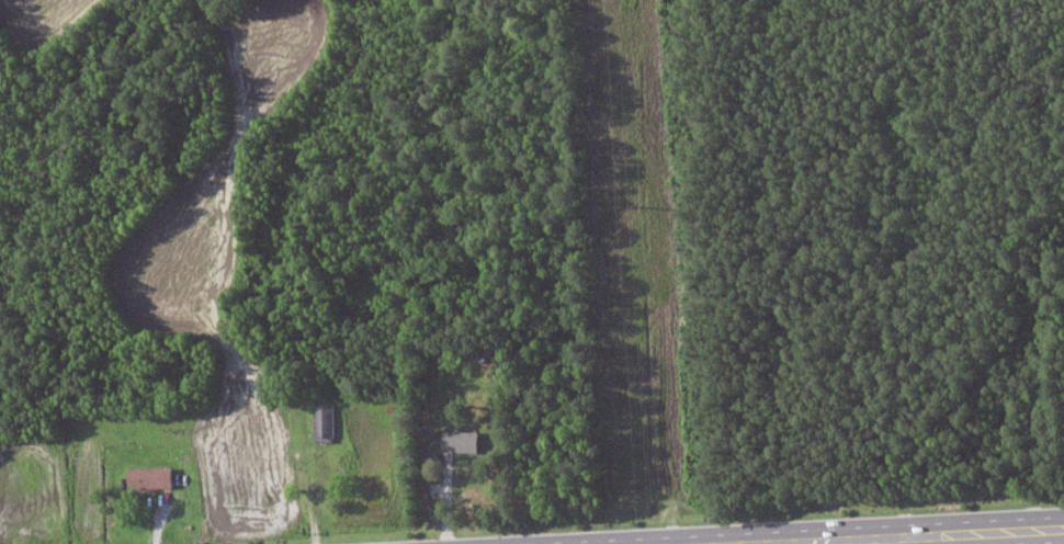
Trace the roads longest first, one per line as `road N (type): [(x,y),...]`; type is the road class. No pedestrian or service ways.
road 1 (secondary): [(757,543),(1052,530)]

